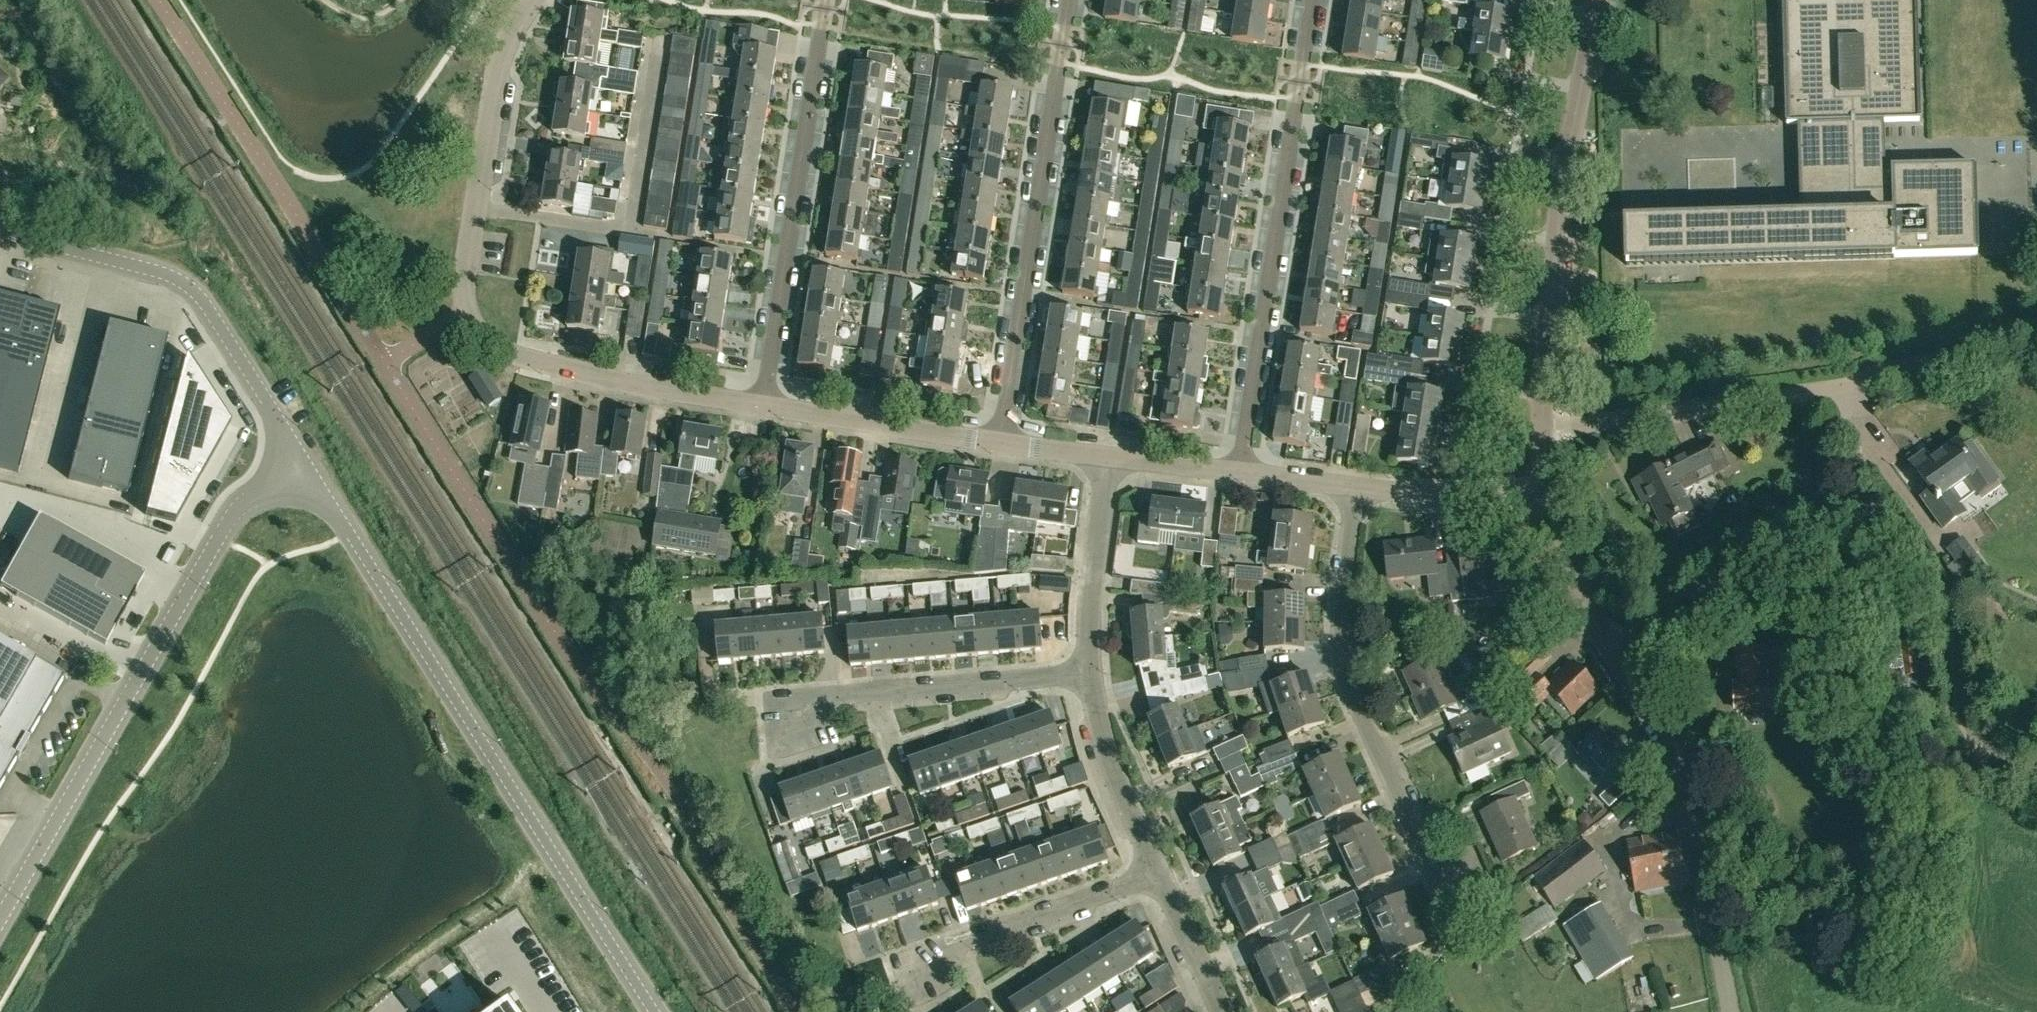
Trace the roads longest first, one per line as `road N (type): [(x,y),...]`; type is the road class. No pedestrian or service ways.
road 1 (unclassified): [(282,441),(350,531),(653,1011)]
road 2 (residential): [(766,408),(524,361),(481,342),(464,318),(504,52),(535,0)]
road 3 (residential): [(1732,1011),(1680,765),(1587,603),(1554,490)]
road 4 (unclassified): [(0,915),(282,441)]
road 5 (residential): [(1543,429),(1845,386),(2036,334)]
road 6 (residential): [(1315,0),(1242,476)]
road 7 (residential): [(1070,0),(1003,444)]
road 8 (residential): [(1543,429),(1560,196),(1598,0)]
road 9 (residential): [(1447,896),(1351,691),(1342,595),(1355,489)]
road 10 (residential): [(766,408),(830,0)]
road 11 (unclassified): [(282,441),(252,369),(202,300),(177,281),(0,231)]
road 12 (residential): [(774,716),(824,702),(1095,676)]
road 13 (residential): [(1003,444),(766,408)]
road 14 (residential): [(1095,676),(1094,591),(1110,458)]
road 15 (residential): [(1157,873),(1104,748),(1095,676)]
road 16 (residential): [(963,945),(1157,873)]
road 17 (residential): [(1554,490),(1470,502),(1355,489)]
road 18 (residential): [(1223,1011),(1157,873)]
road 19 (residential): [(1242,476),(1110,458)]

